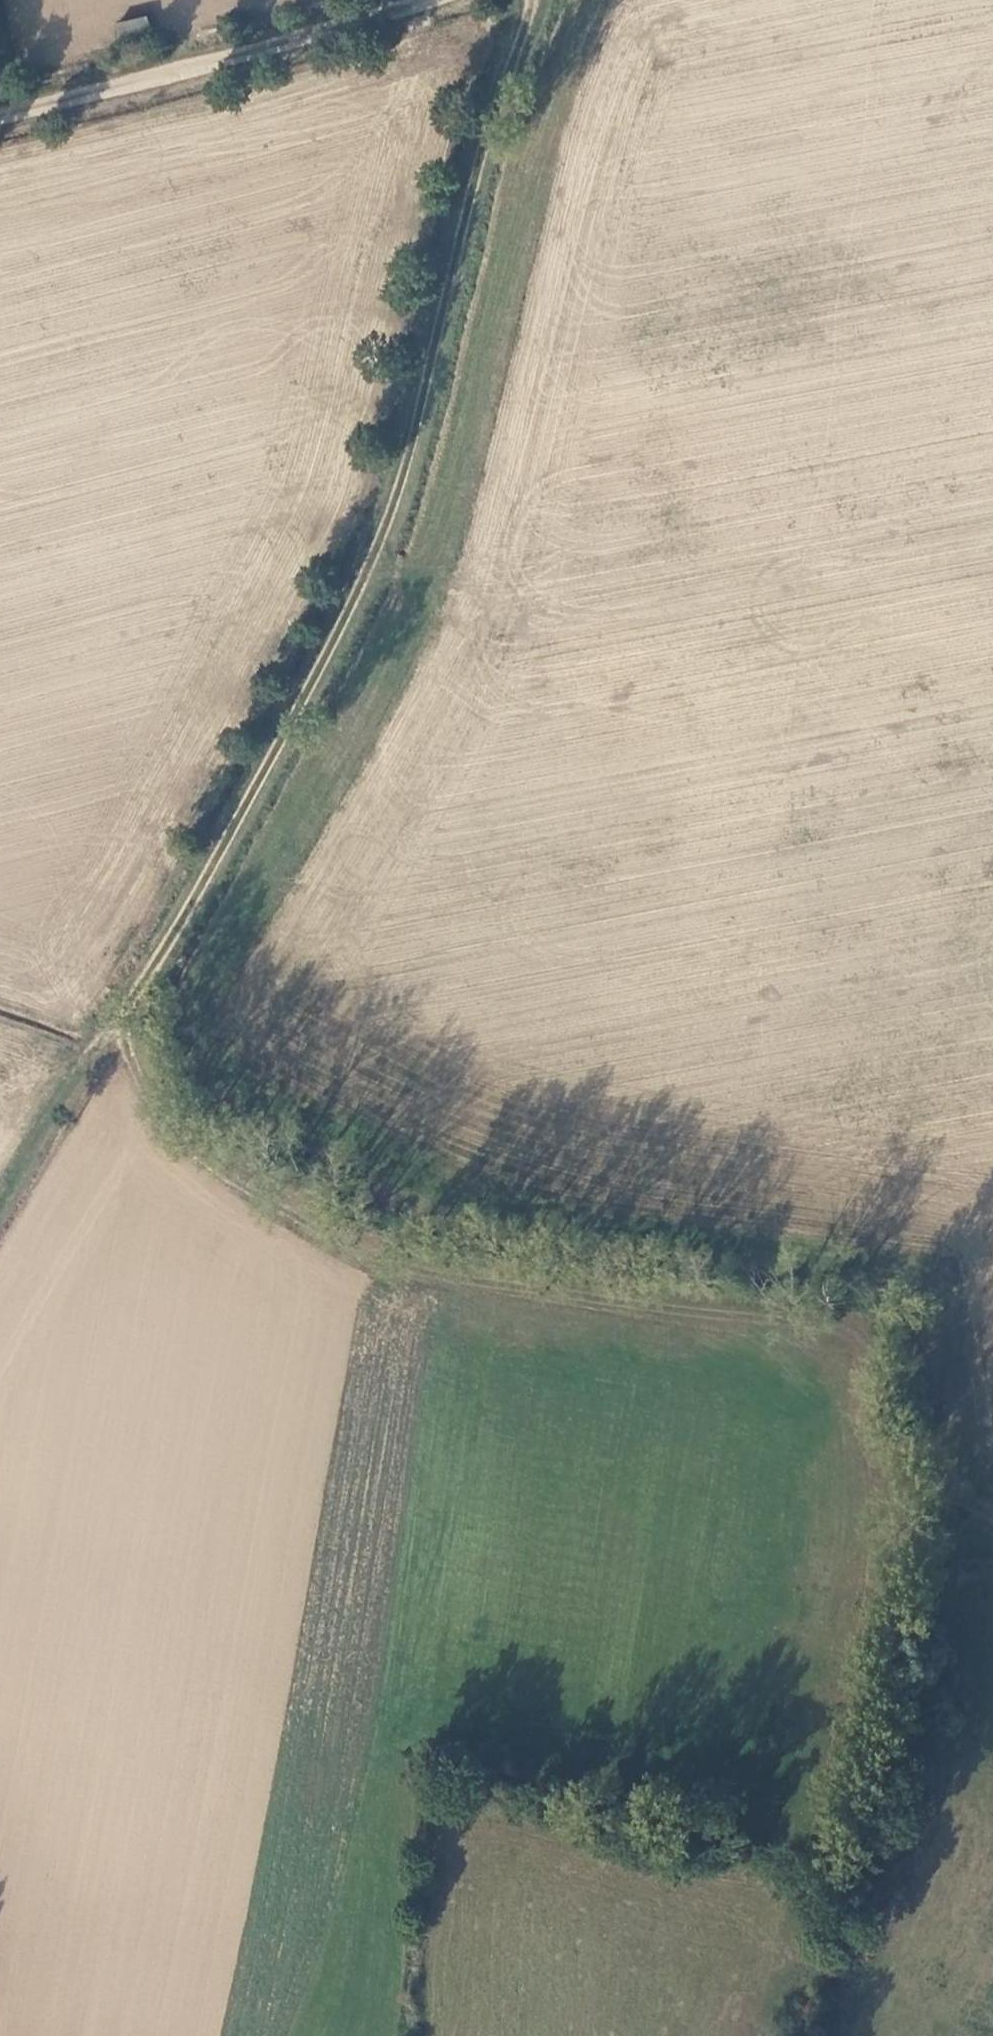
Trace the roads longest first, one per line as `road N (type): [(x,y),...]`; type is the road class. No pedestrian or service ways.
road 1 (track): [(523,0),(407,442),(349,586),(120,1005),(188,1142),(318,1221),(409,1255),(856,1328),(887,1553),(832,1835)]
road 2 (track): [(0,117),(427,0)]

